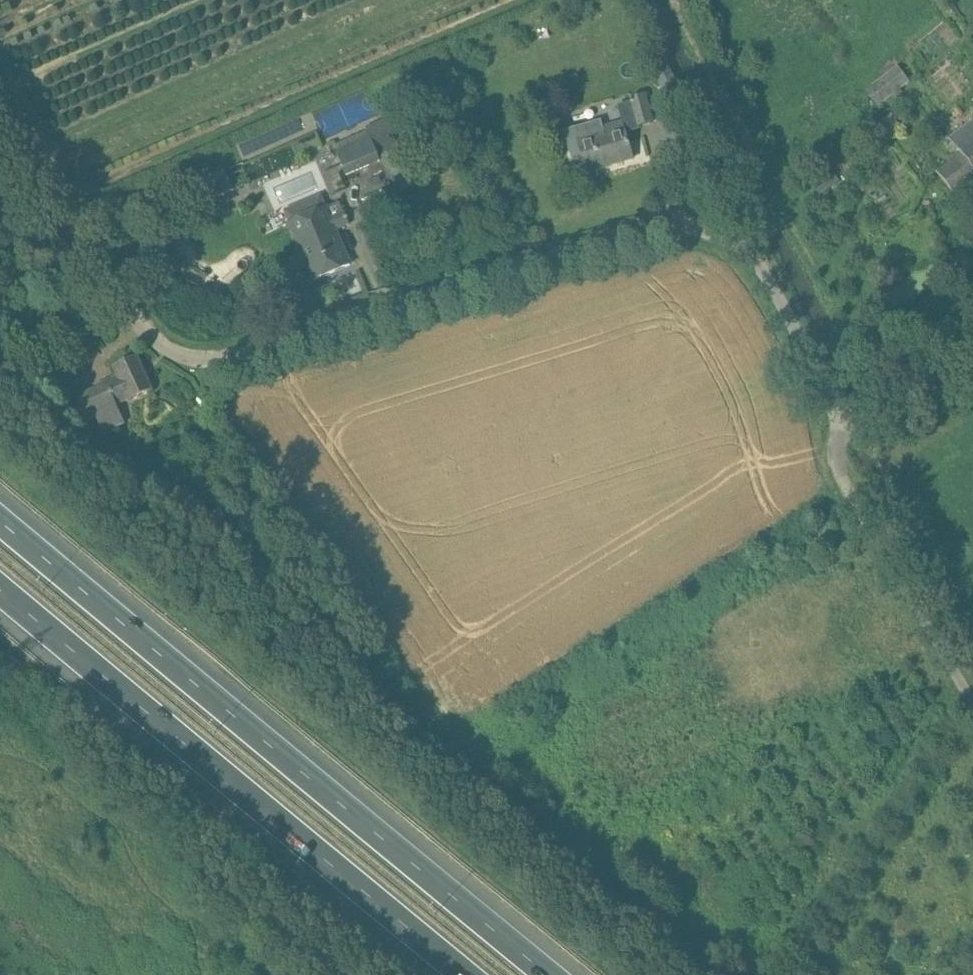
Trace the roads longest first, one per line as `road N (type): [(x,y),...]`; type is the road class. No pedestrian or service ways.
road 1 (unclassified): [(0,128),(155,338),(186,356),(240,353),(610,240),(687,226),(729,236),(756,259),(835,400),(839,424)]
road 2 (motorway): [(548,974),(0,519)]
road 3 (motorway): [(0,586),(470,974)]
road 4 (unclassified): [(839,424),(842,476),(972,704)]
road 5 (unclassified): [(839,424),(972,366)]

